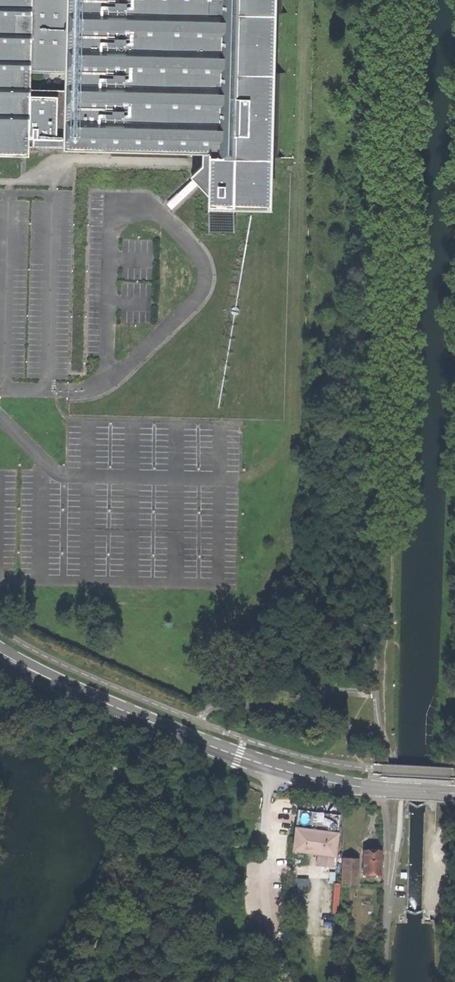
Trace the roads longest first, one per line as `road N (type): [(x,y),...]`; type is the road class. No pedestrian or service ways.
road 1 (tertiary): [(31,671),(269,767)]
road 2 (unclassified): [(269,767),(266,898),(289,981)]
road 3 (tertiary): [(269,767),(346,785),(454,794)]
road 4 (track): [(454,646),(454,525)]

